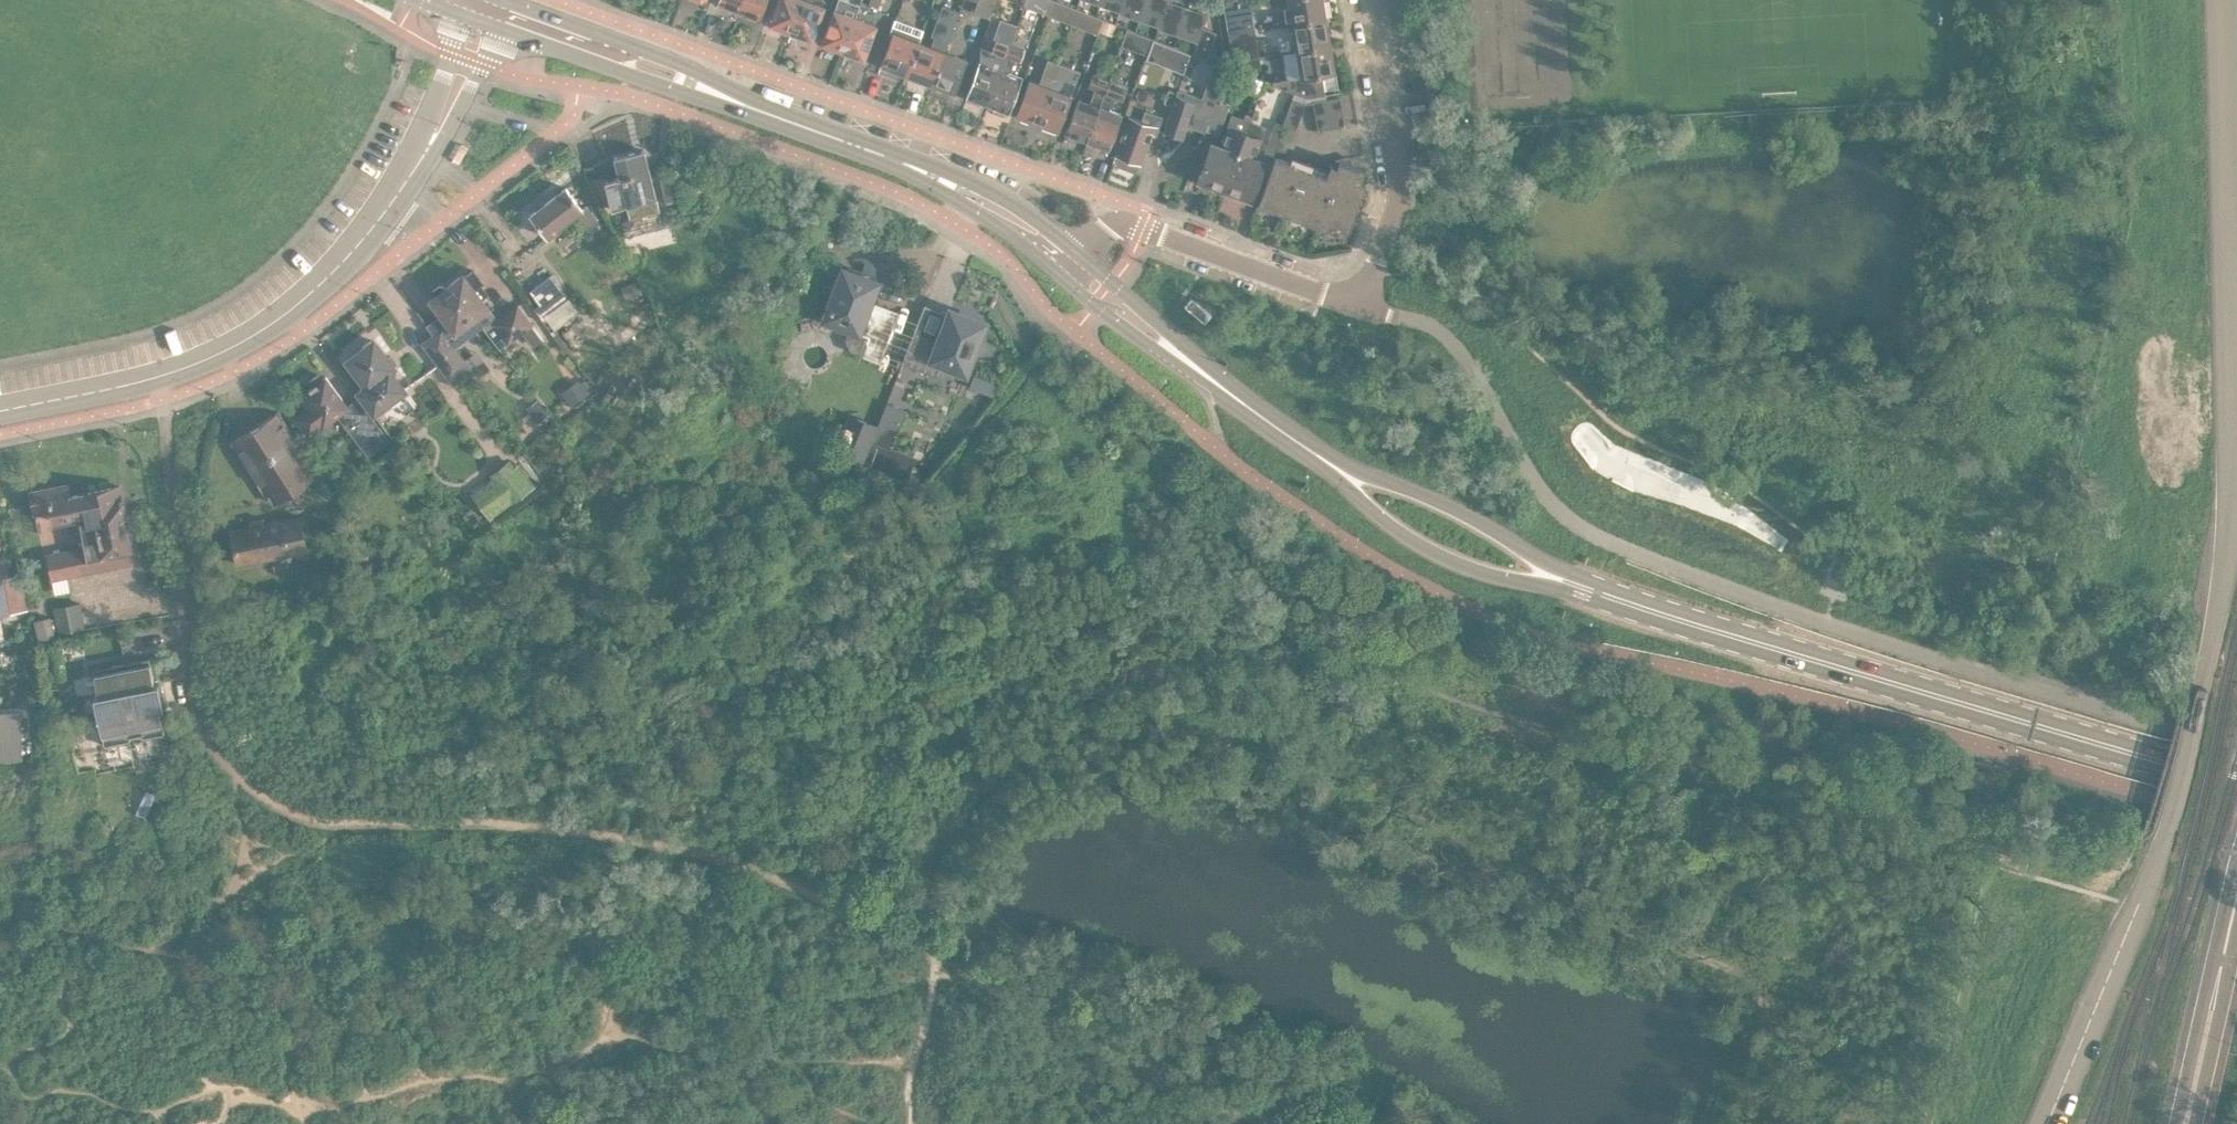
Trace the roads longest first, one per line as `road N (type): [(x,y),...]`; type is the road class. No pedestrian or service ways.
road 1 (secondary): [(2236,782),(1572,585)]
road 2 (tertiary): [(0,410),(169,373),(232,346),(314,289),(431,152),(486,5)]
road 3 (secondary): [(1065,264),(995,206),(943,179),(486,5)]
road 4 (residential): [(1065,264),(1105,230),(1142,228),(1320,289),(1363,296),(1398,196),(1401,146),(1374,0)]
road 5 (secondary): [(1330,465),(1065,264)]
road 6 (track): [(189,683),(162,400)]
road 7 (secondary): [(1330,465),(1376,516),(1459,566),(1572,585)]
road 8 (secondary): [(1572,585),(1466,515),(1330,465)]

